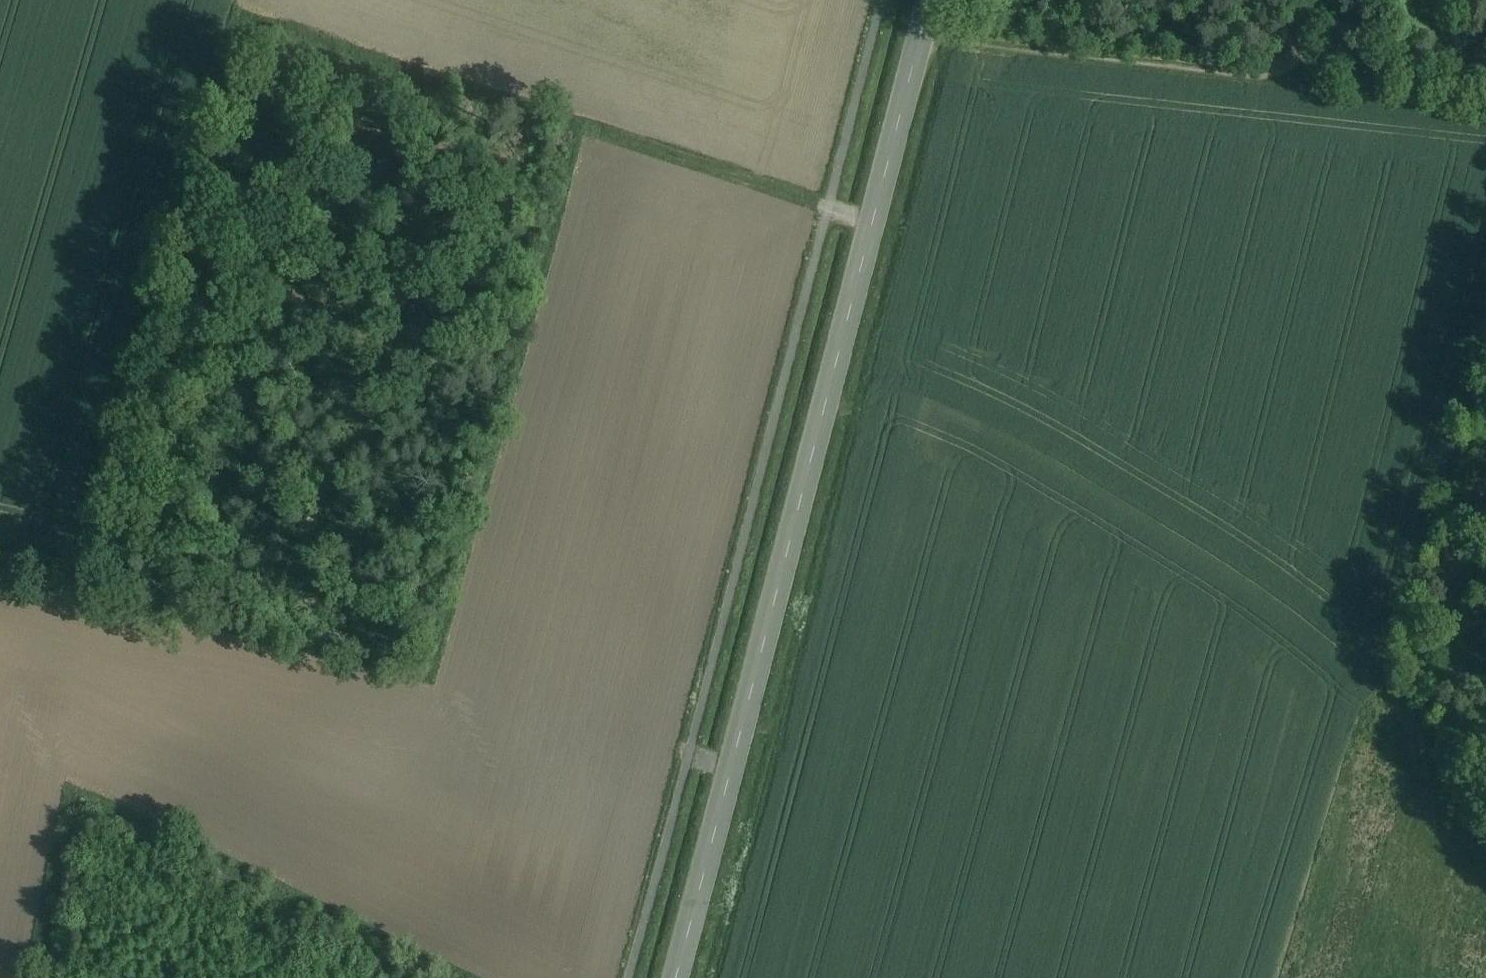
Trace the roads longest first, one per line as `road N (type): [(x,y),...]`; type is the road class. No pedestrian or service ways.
road 1 (secondary): [(675,977),(931,0)]
road 2 (track): [(924,29),(1286,73),(1426,63),(1485,75)]

